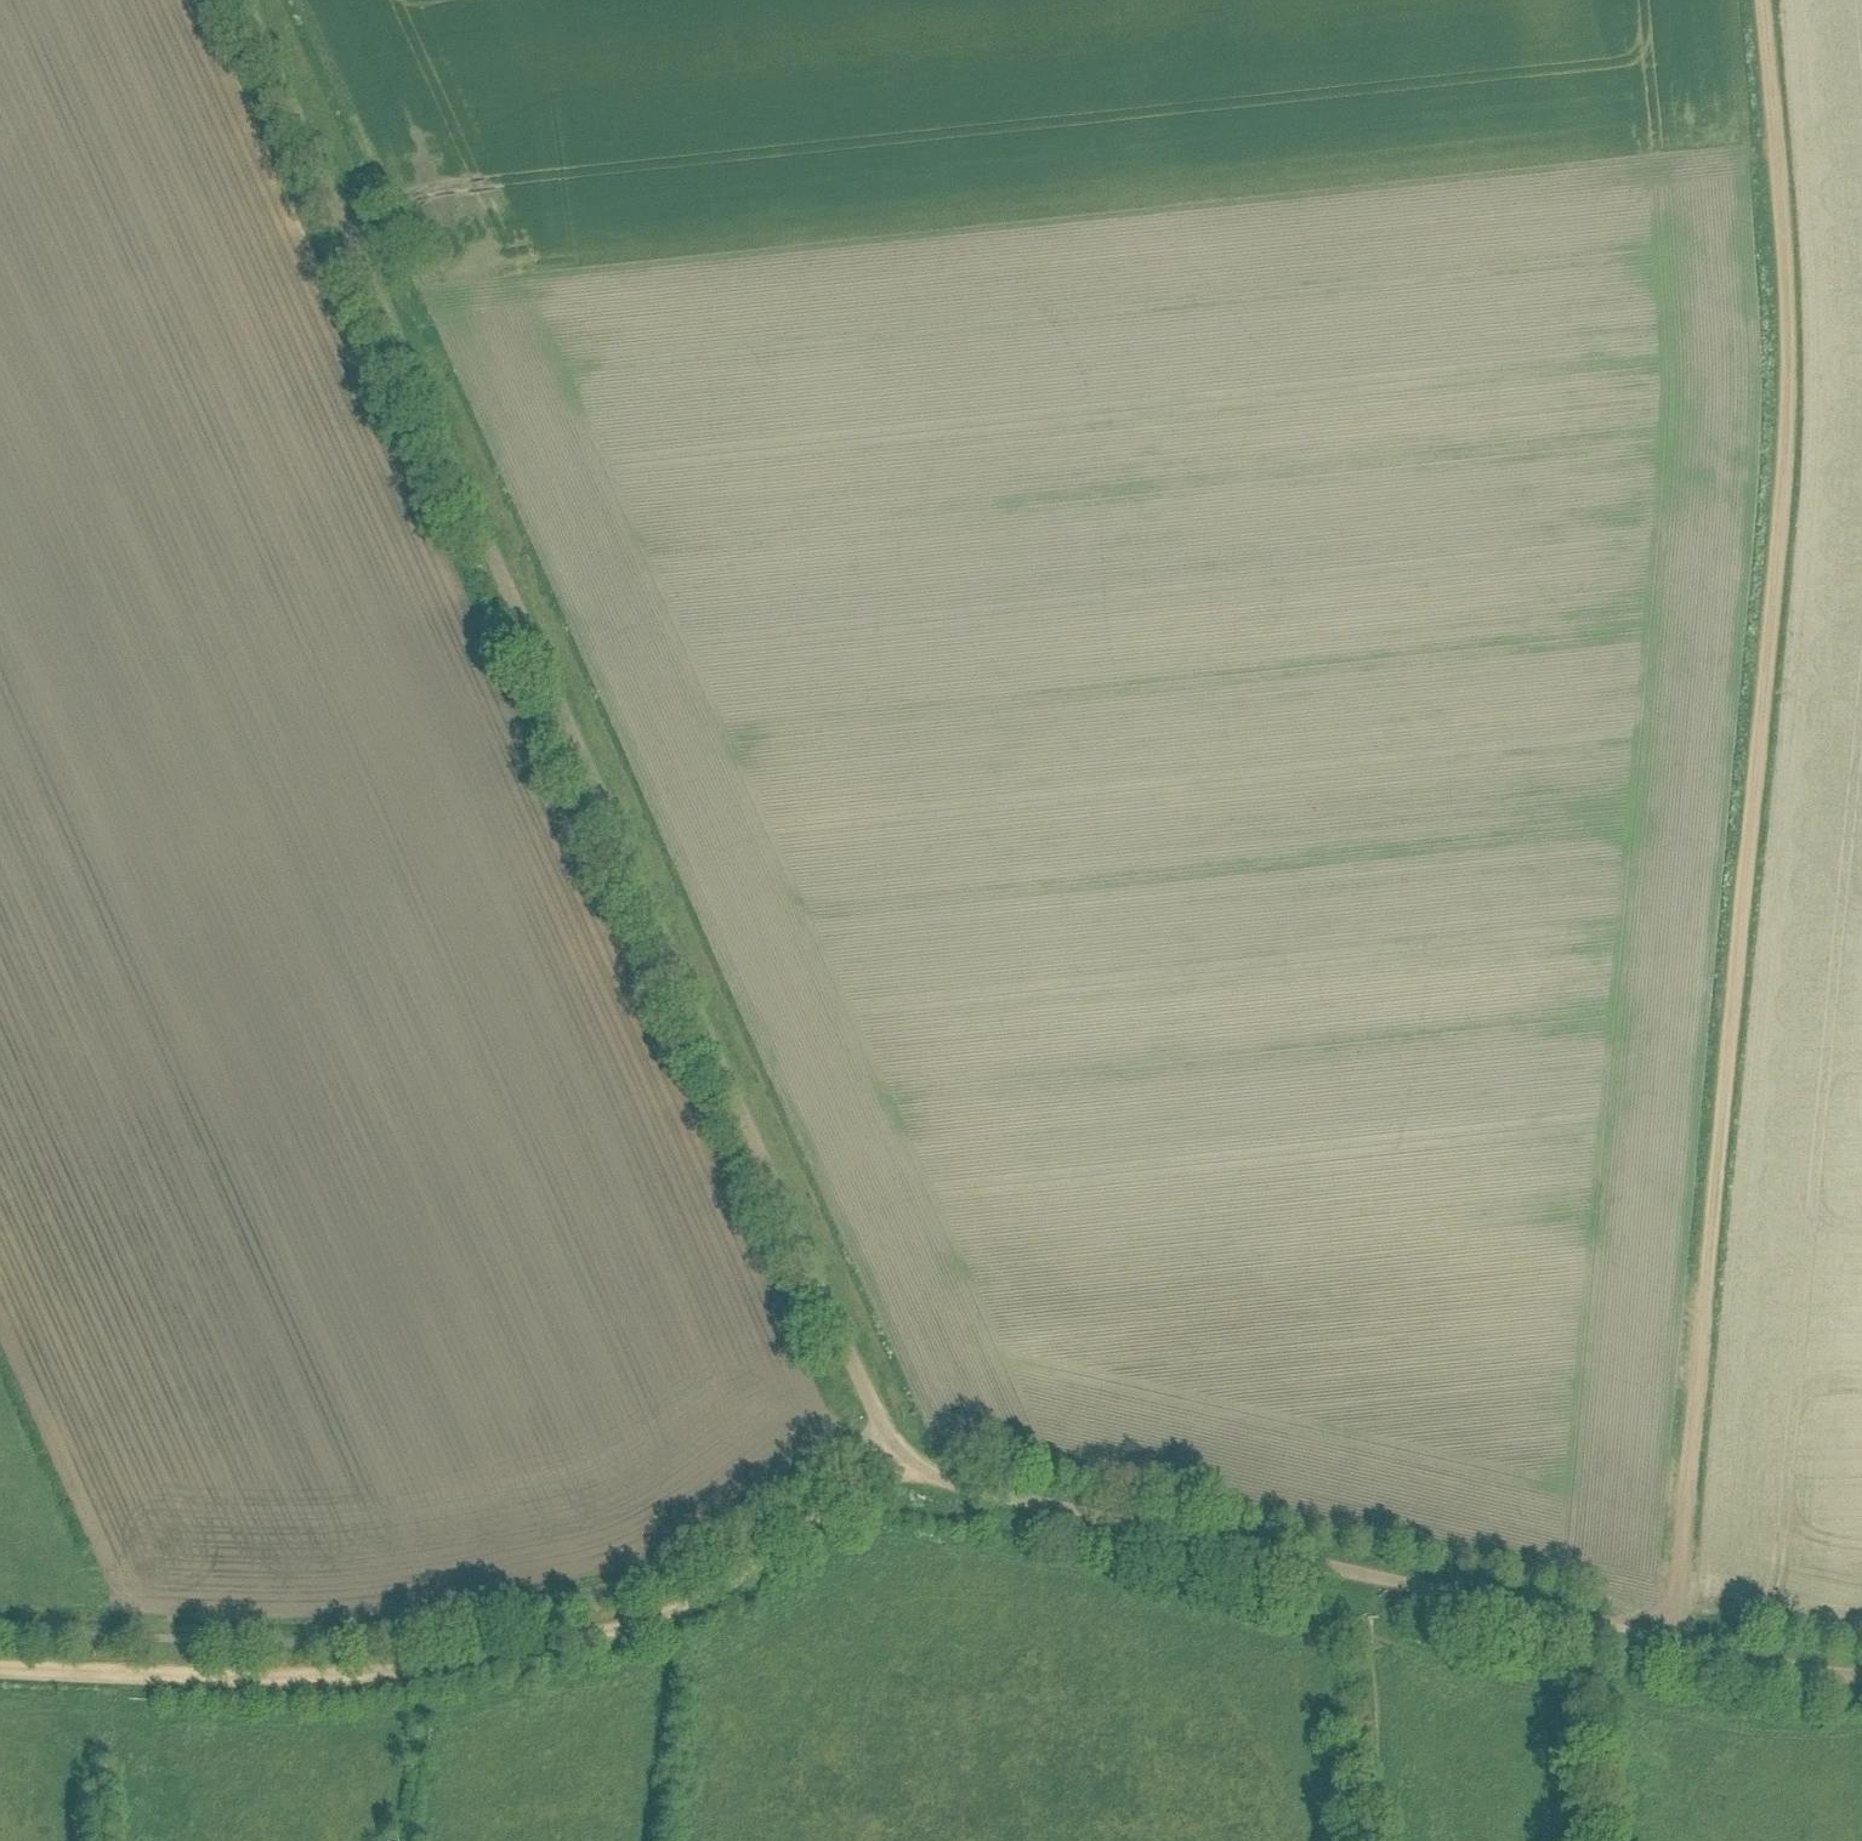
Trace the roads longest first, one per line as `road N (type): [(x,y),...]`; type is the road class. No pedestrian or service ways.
road 1 (track): [(1763,0),(1790,298),(1783,518),(1688,1496),(1665,1640)]
road 2 (unclassified): [(883,1428),(244,0)]
road 3 (unclassified): [(883,1428),(930,1472),(976,1487),(1861,1678)]
road 4 (track): [(0,1668),(316,1679),(511,1658),(698,1605),(913,1459)]

